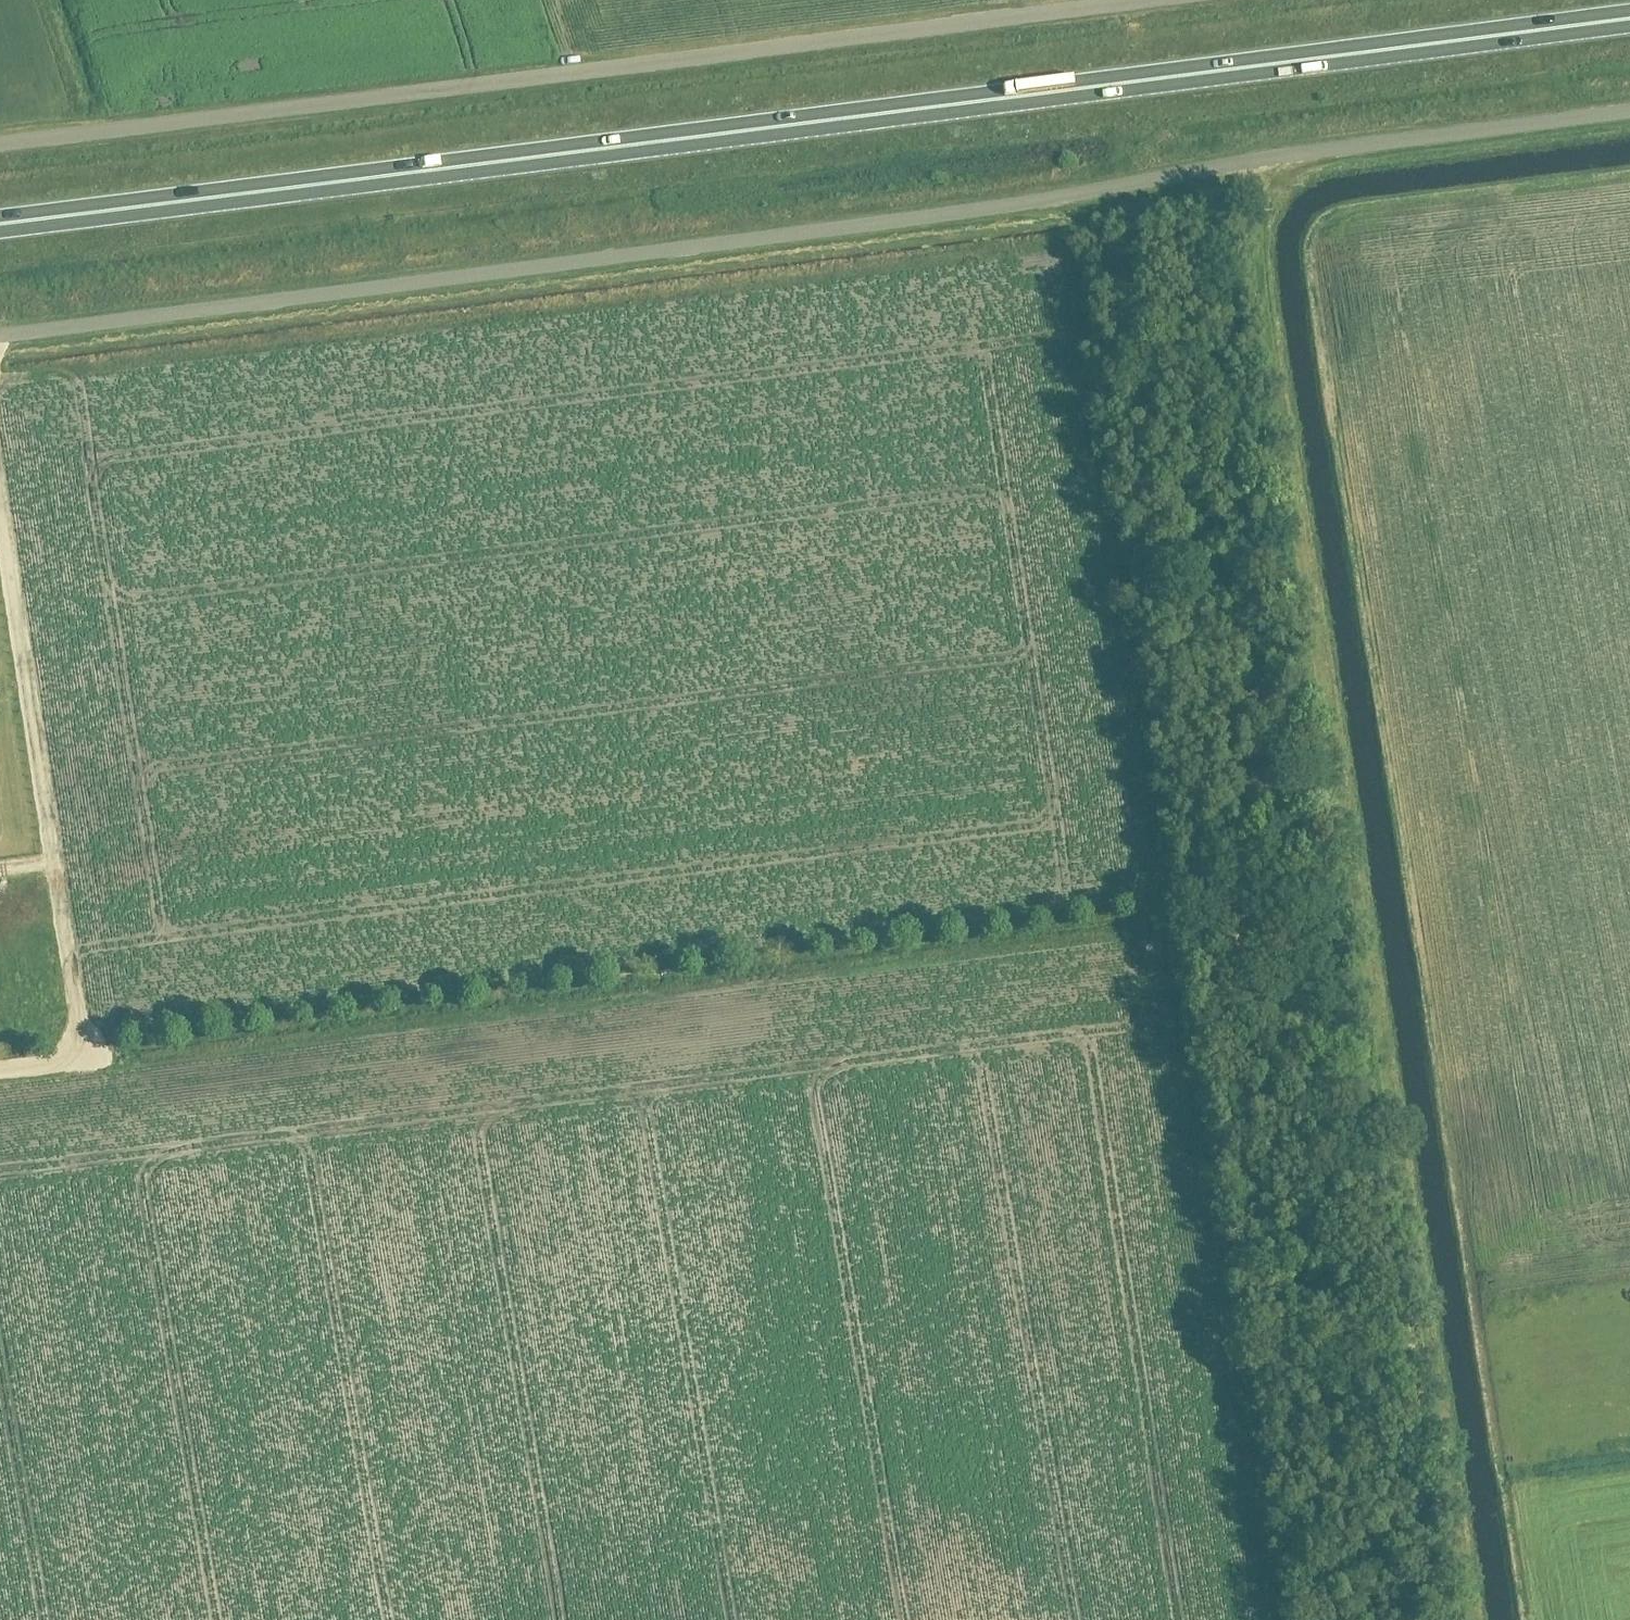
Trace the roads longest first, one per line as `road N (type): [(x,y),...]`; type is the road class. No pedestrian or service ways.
road 1 (unclassified): [(1629,108),(1058,202),(0,343)]
road 2 (trunk): [(0,226),(1629,18)]
road 3 (track): [(1466,1619),(1242,172)]
road 4 (unclassified): [(1151,0),(0,141)]

